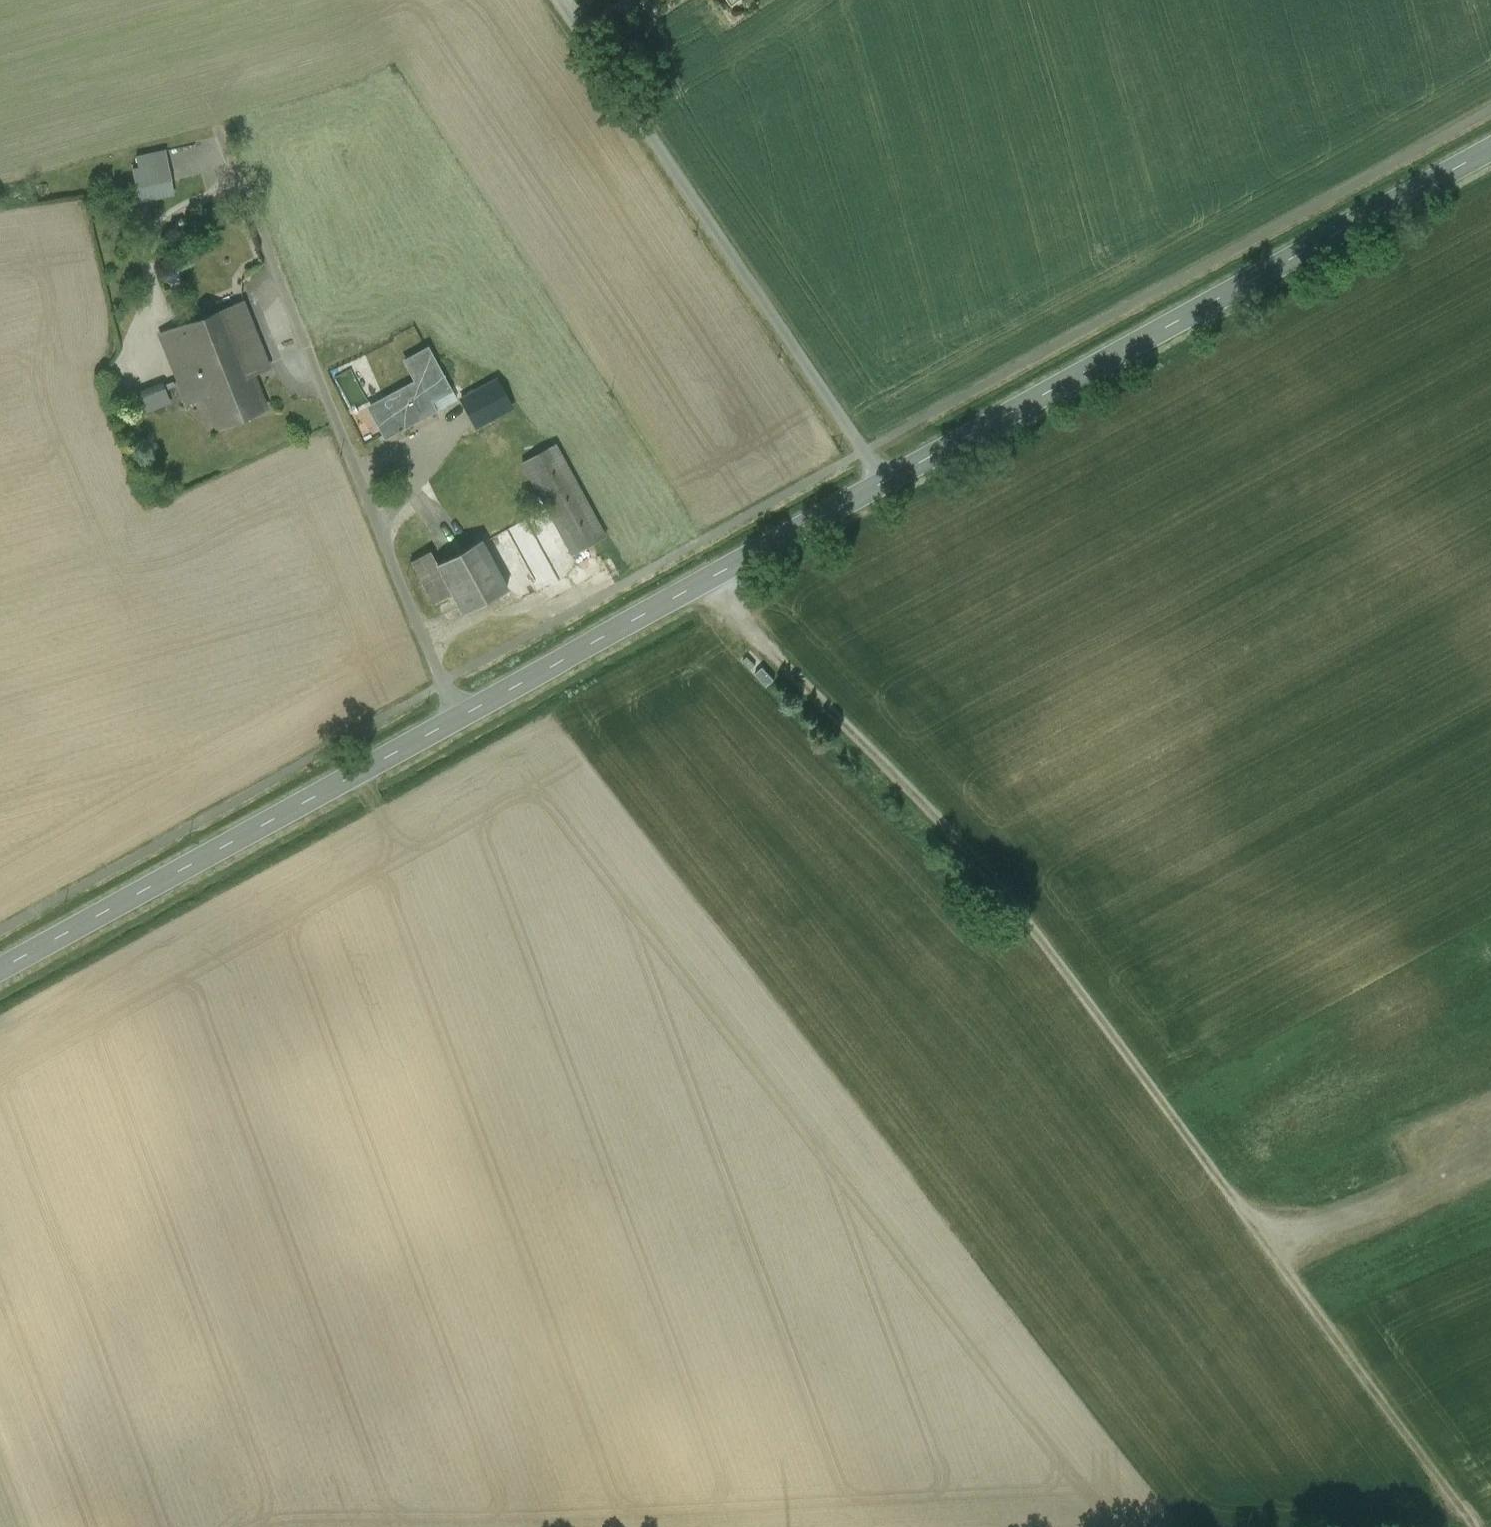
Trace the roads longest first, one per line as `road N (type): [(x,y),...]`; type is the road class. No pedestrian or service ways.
road 1 (tertiary): [(1490,155),(0,968)]

